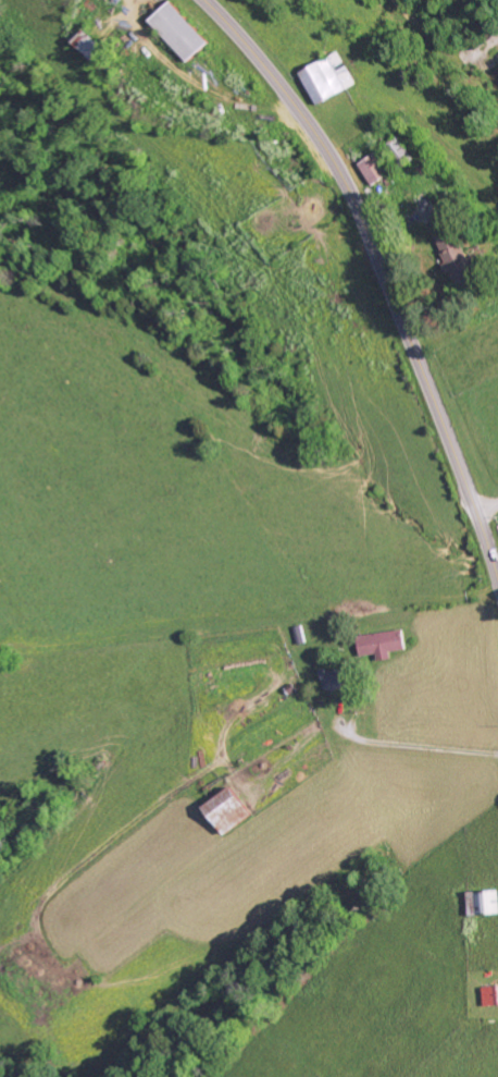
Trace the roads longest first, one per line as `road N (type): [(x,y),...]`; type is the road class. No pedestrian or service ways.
road 1 (secondary): [(497,583),(338,175),(300,114),(203,0)]

